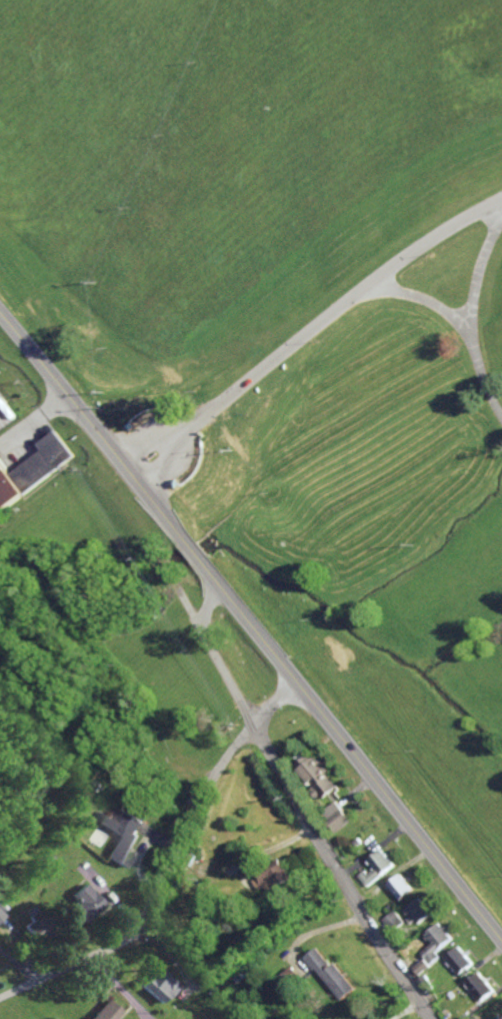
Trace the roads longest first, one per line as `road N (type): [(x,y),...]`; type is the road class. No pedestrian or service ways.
road 1 (primary): [(0,310),(501,937)]
road 2 (residential): [(224,588),(208,620),(231,682),(431,1018)]
road 3 (residential): [(0,999),(130,938),(233,750),(296,678)]

